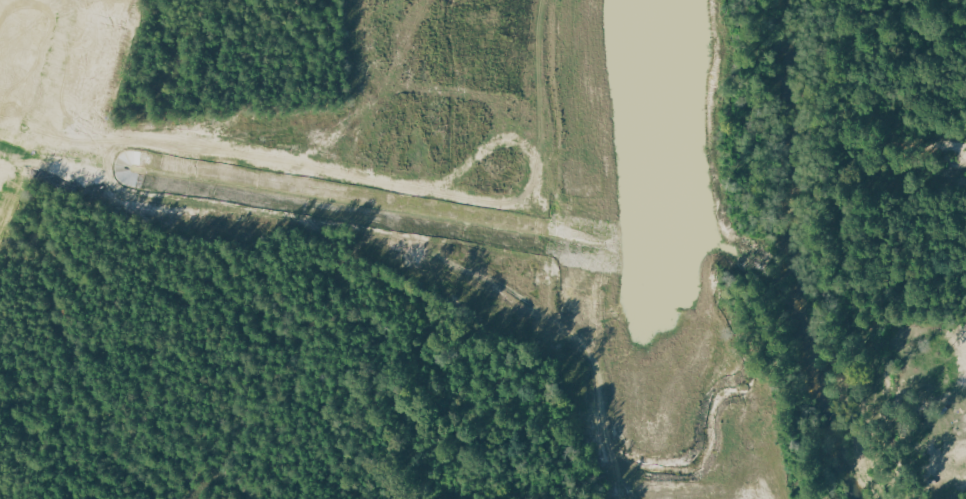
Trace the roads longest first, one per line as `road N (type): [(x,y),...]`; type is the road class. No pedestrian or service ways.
road 1 (tertiary): [(107,0),(50,191),(0,293)]

